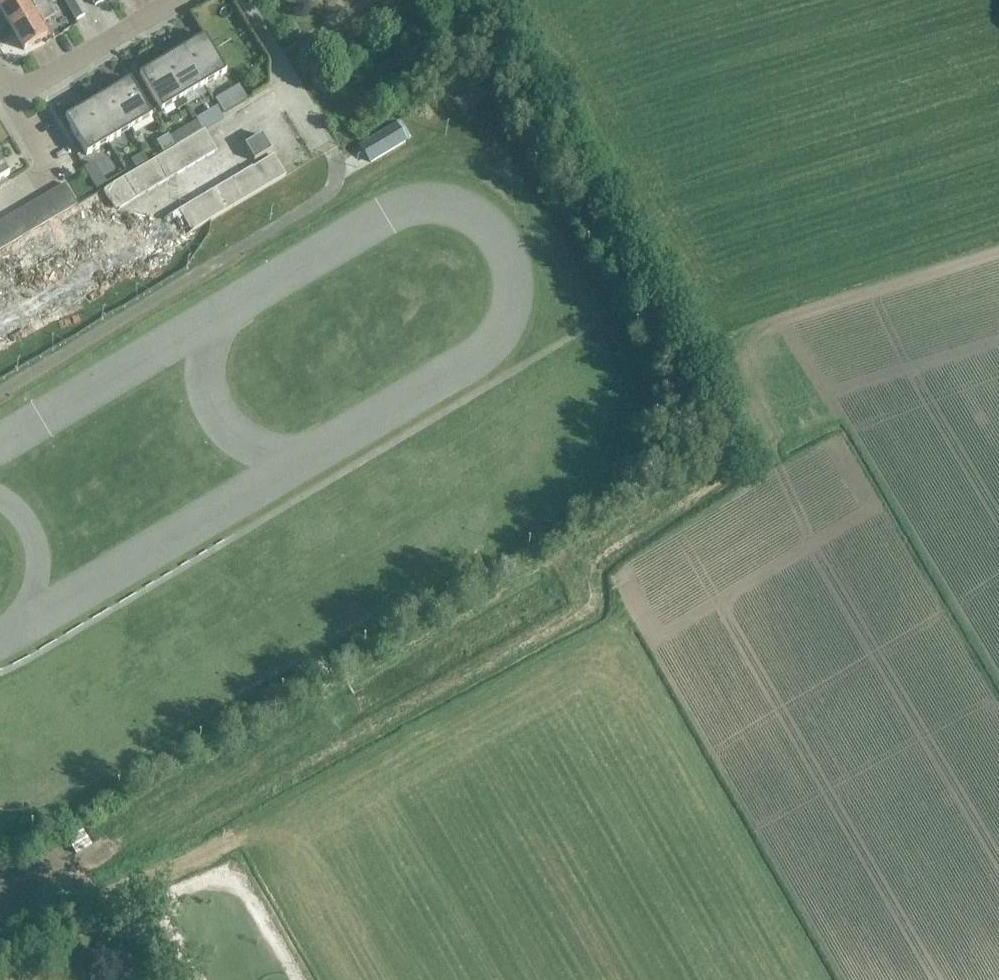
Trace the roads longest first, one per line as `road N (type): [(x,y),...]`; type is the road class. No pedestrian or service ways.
road 1 (residential): [(7,98),(175,0)]
road 2 (residential): [(0,207),(52,174),(7,98)]

